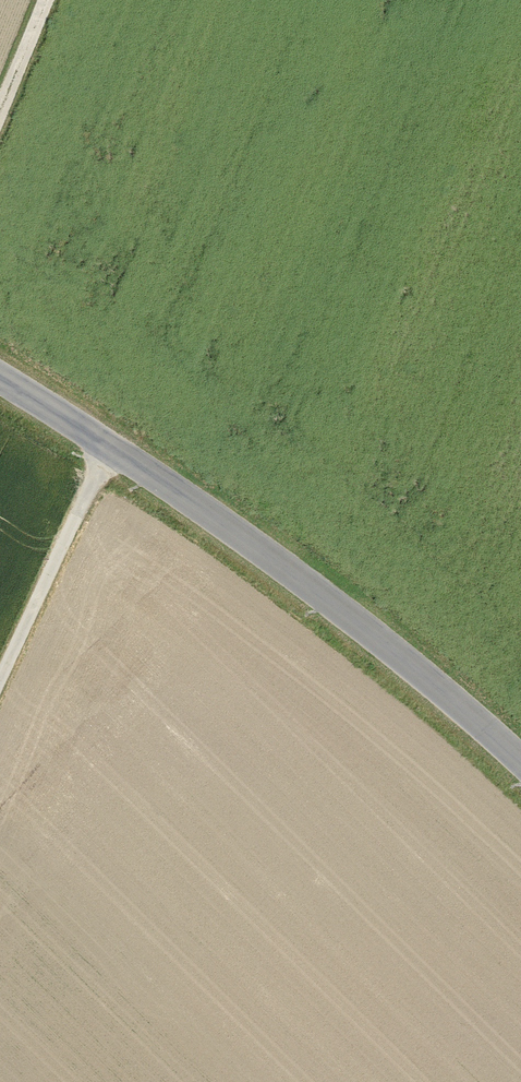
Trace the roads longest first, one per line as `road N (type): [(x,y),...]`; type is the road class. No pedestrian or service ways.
road 1 (unclassified): [(520,766),(342,612),(111,448),(0,382)]
road 2 (track): [(0,686),(111,448)]
road 3 (track): [(49,0),(0,119)]

